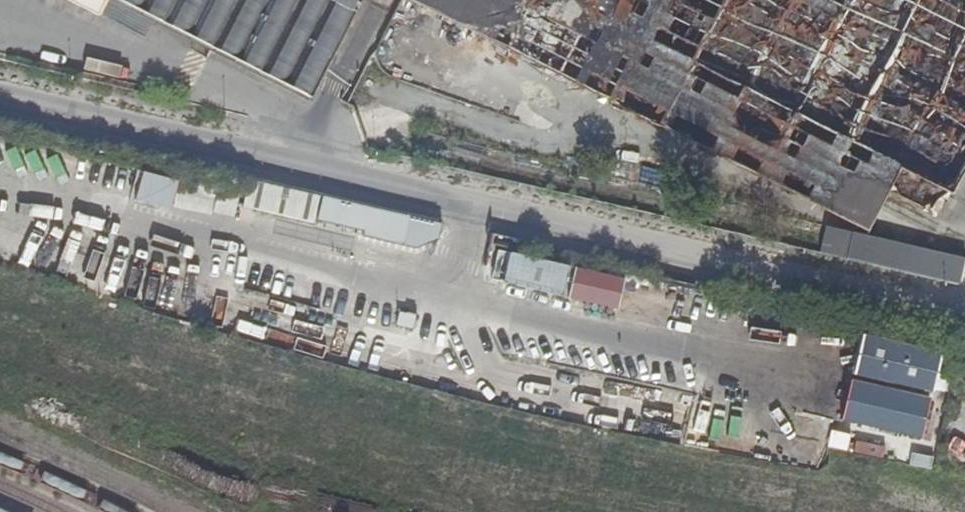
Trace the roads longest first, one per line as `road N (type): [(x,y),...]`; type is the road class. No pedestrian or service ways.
road 1 (unclassified): [(0,101),(964,311)]

